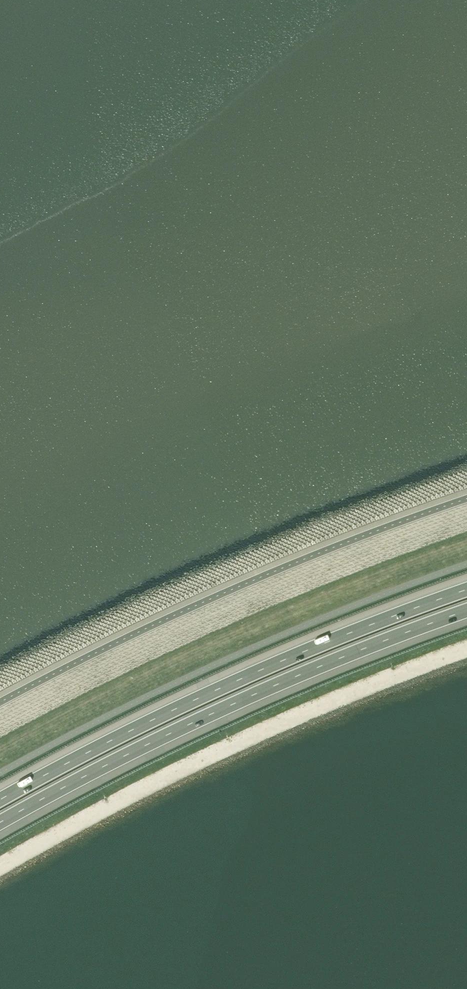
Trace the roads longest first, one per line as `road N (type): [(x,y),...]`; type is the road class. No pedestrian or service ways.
road 1 (motorway): [(0,822),(213,713),(466,610)]
road 2 (motorway): [(466,589),(205,695),(0,799)]

